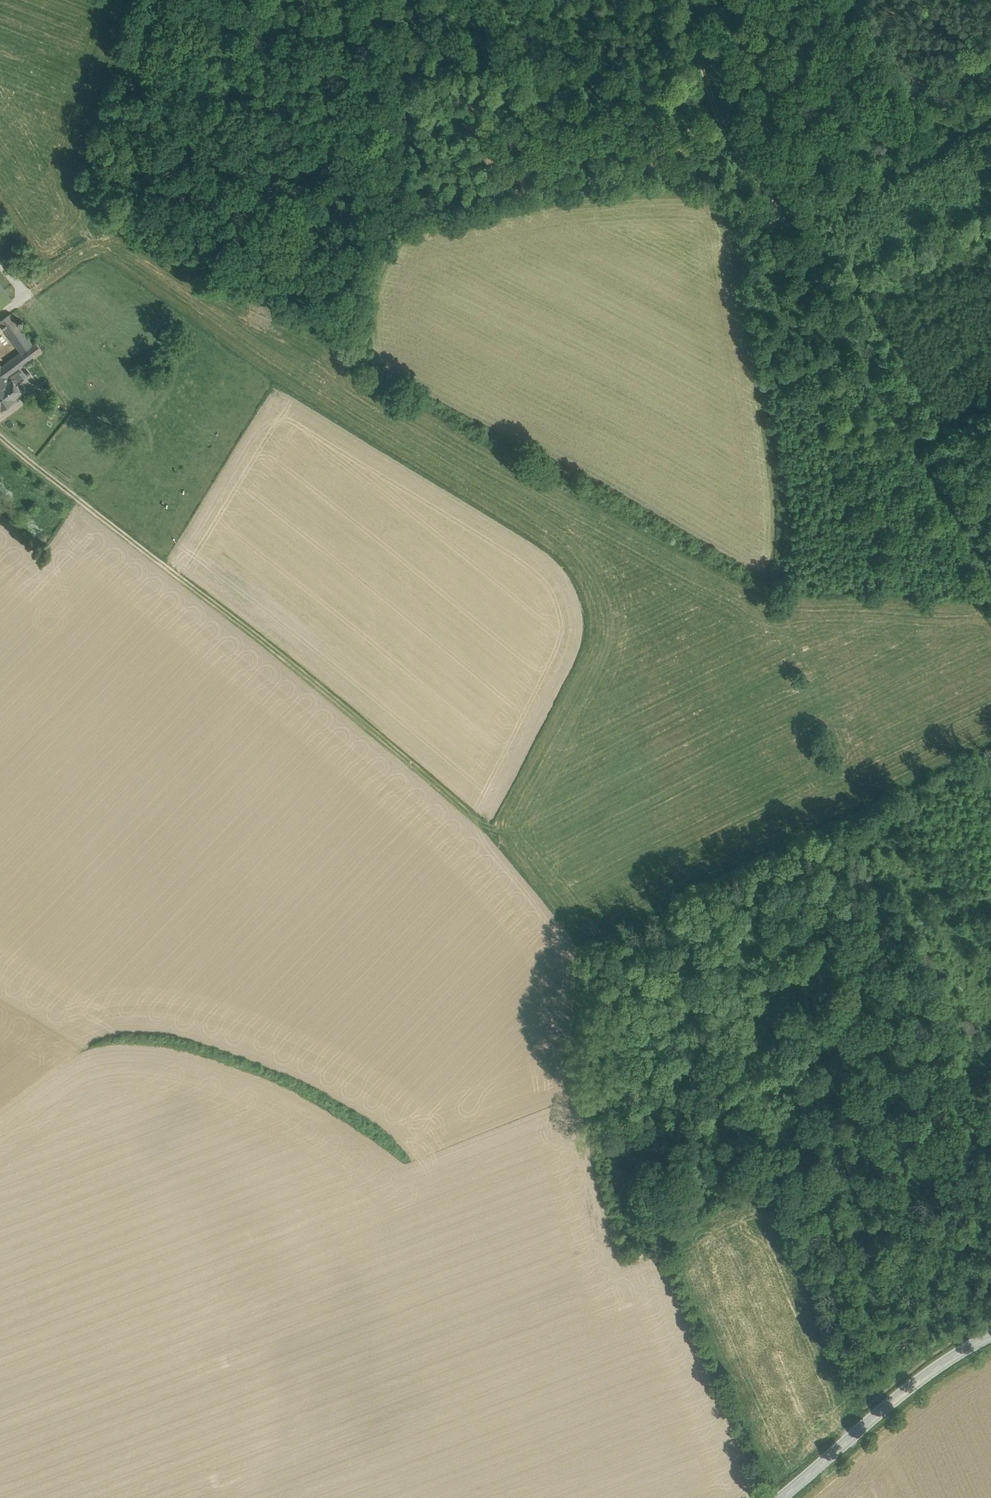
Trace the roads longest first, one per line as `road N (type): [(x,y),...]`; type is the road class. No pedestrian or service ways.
road 1 (secondary): [(781,1497),(933,1371),(990,1338)]

